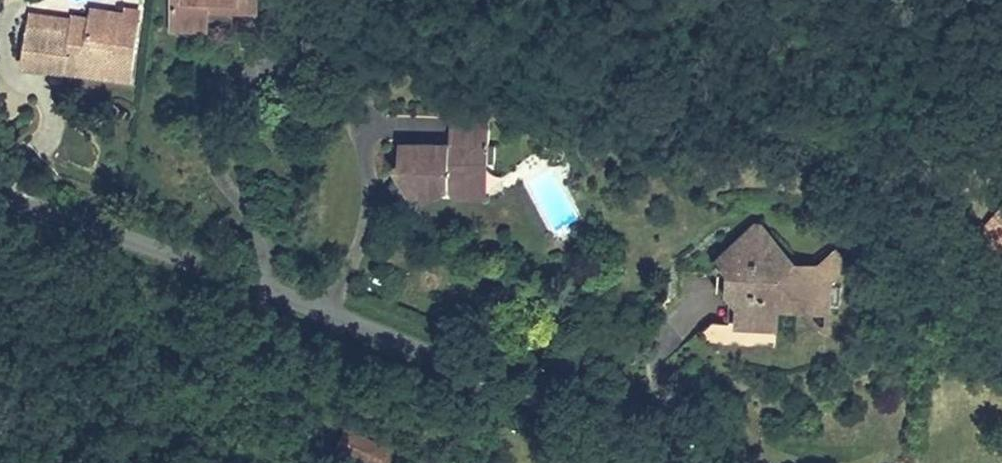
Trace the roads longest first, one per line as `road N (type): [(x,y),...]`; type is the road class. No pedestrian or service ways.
road 1 (residential): [(0,198),(319,311),(622,462)]

